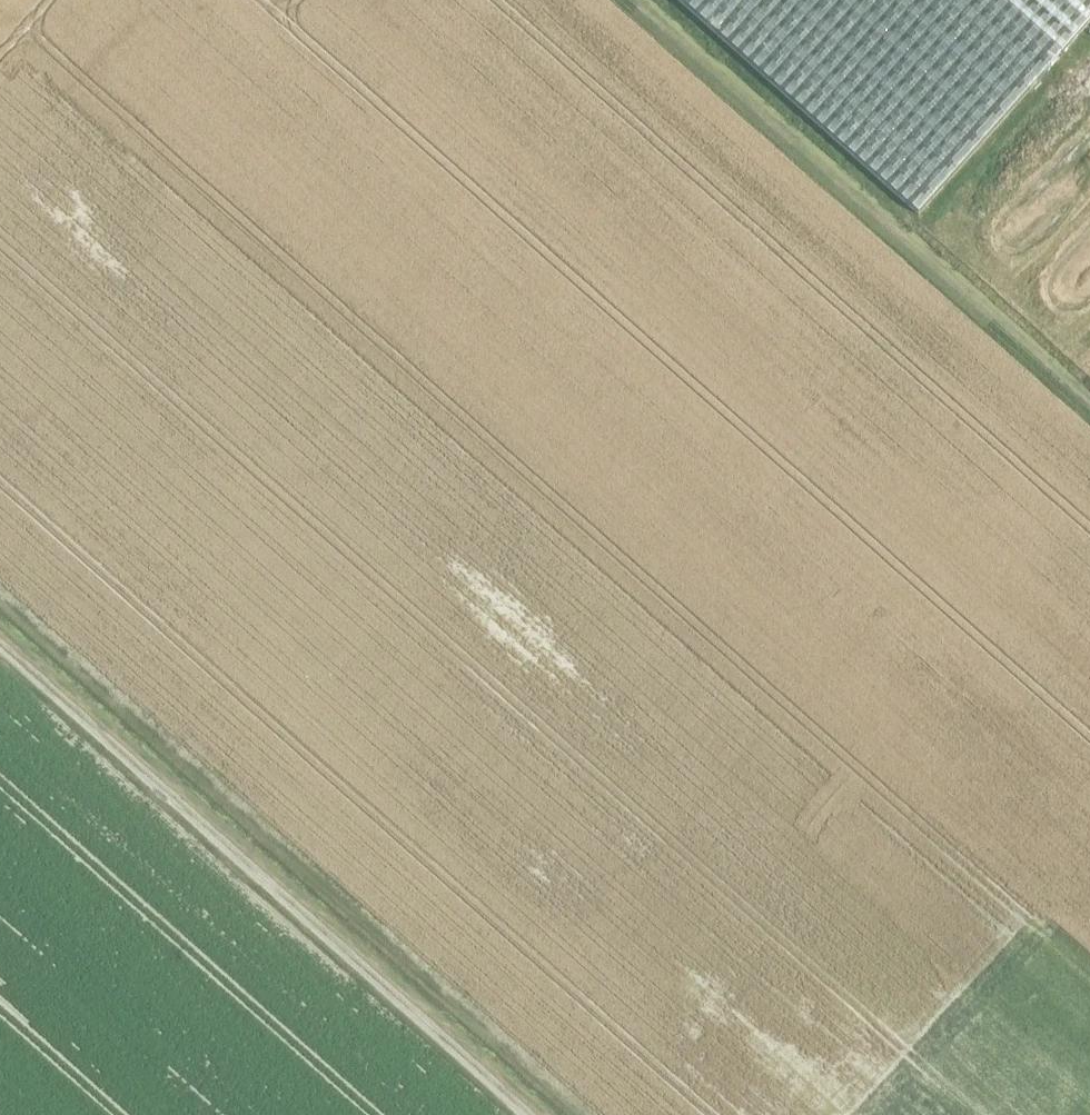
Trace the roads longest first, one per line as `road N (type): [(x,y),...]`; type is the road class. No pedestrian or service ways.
road 1 (track): [(0,646),(528,1114)]

